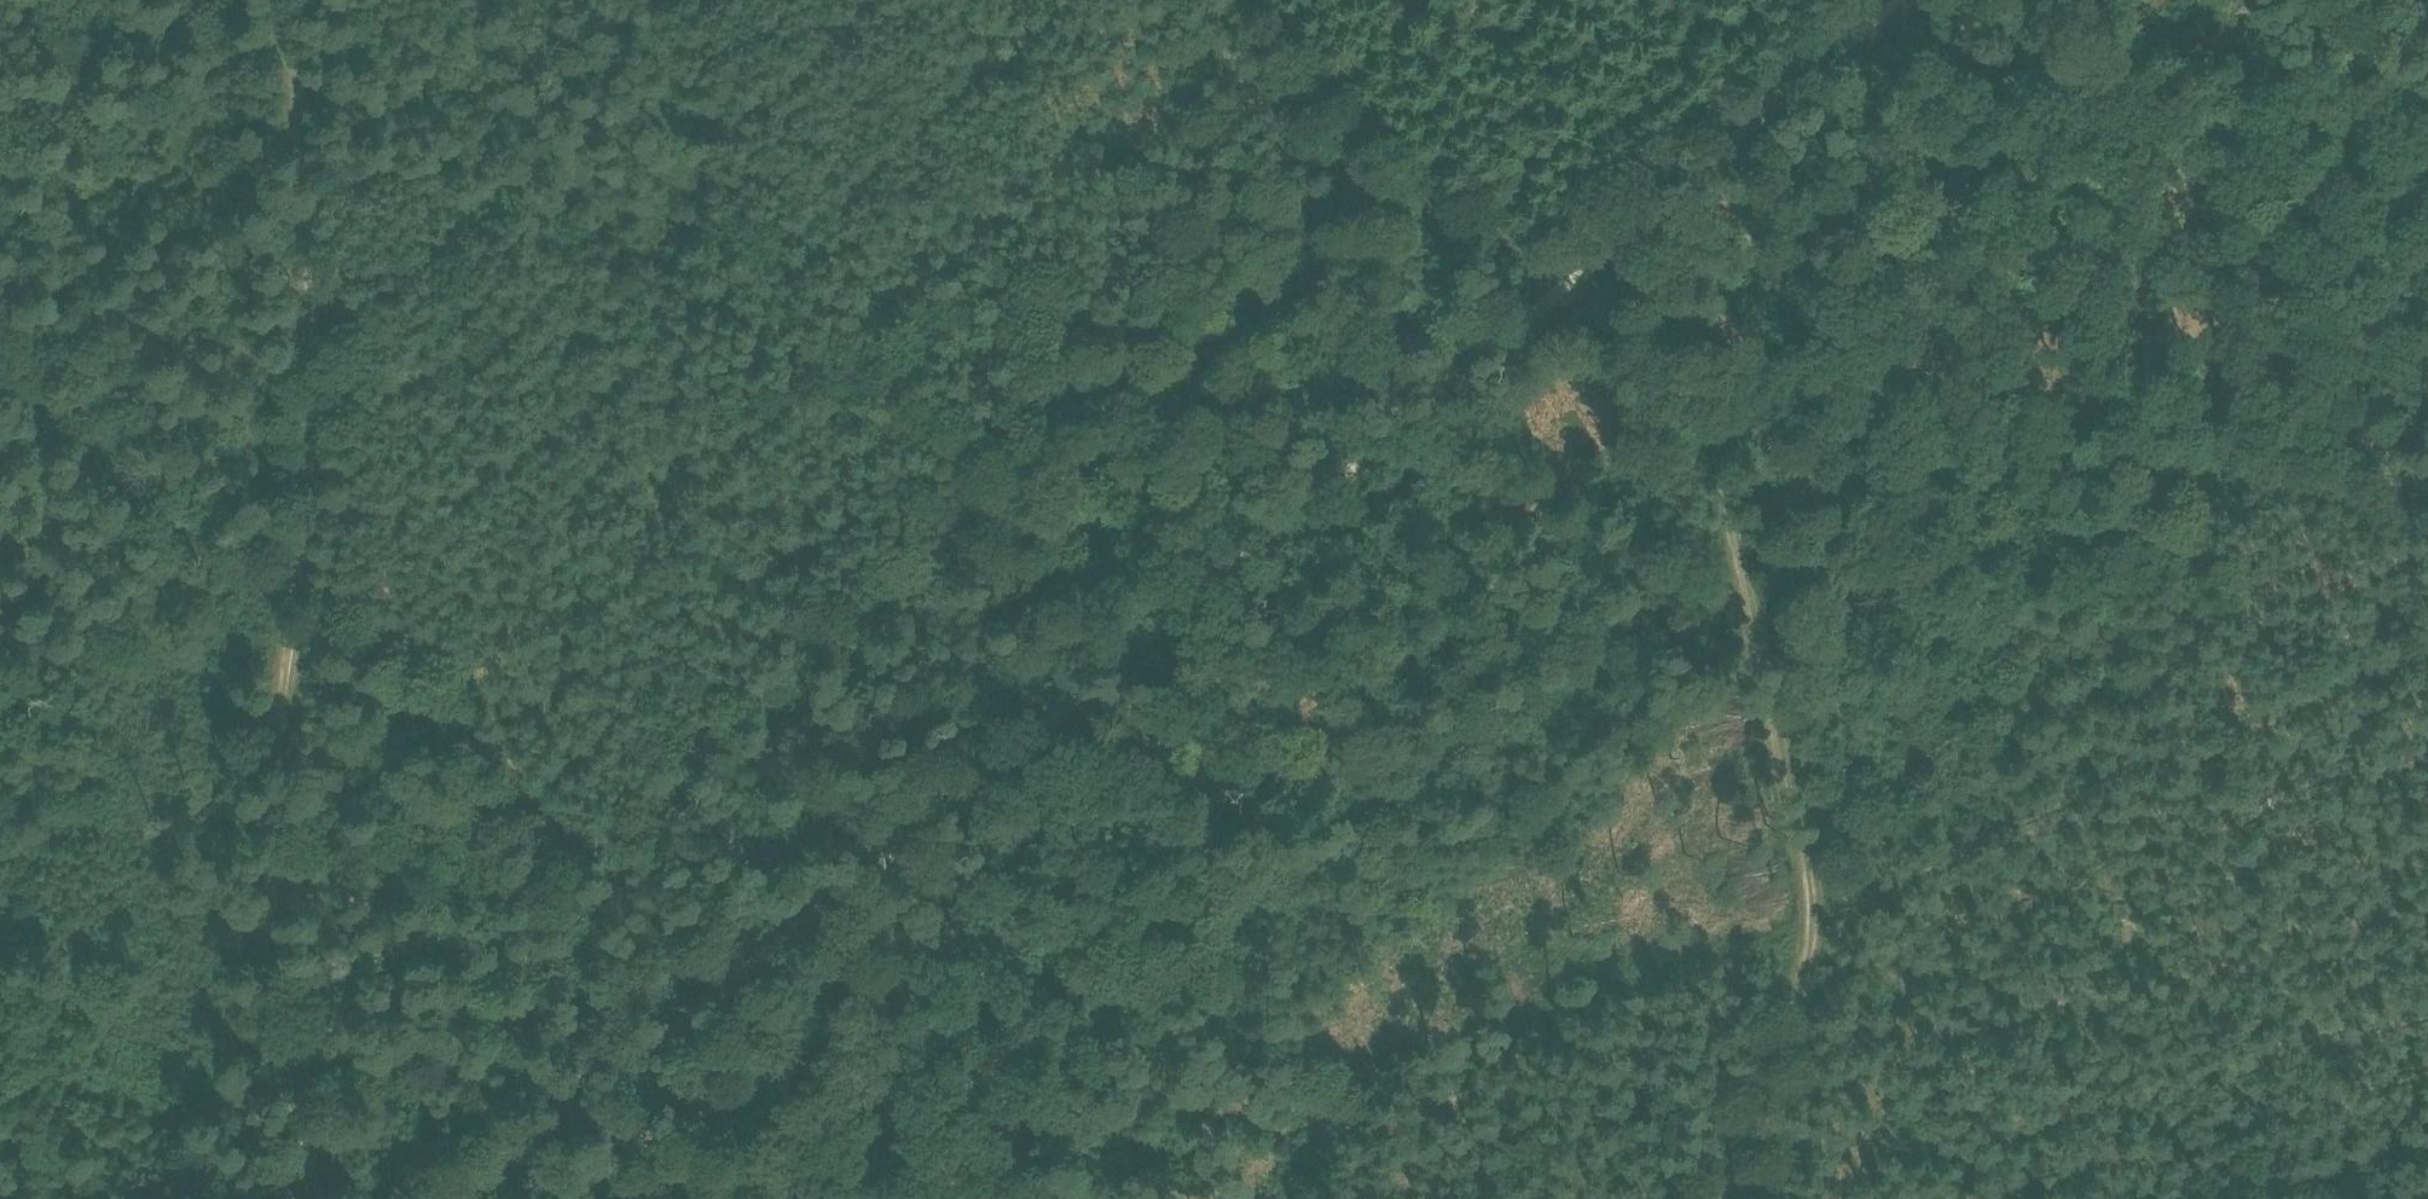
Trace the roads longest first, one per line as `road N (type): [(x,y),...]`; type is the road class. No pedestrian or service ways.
road 1 (track): [(1891,0),(470,1198)]
road 2 (track): [(279,0),(303,226),(306,339),(285,744),(288,980),(301,1102),(326,1198)]
road 3 (track): [(1556,277),(1721,412),(1812,860),(1808,949),(1731,1198)]

